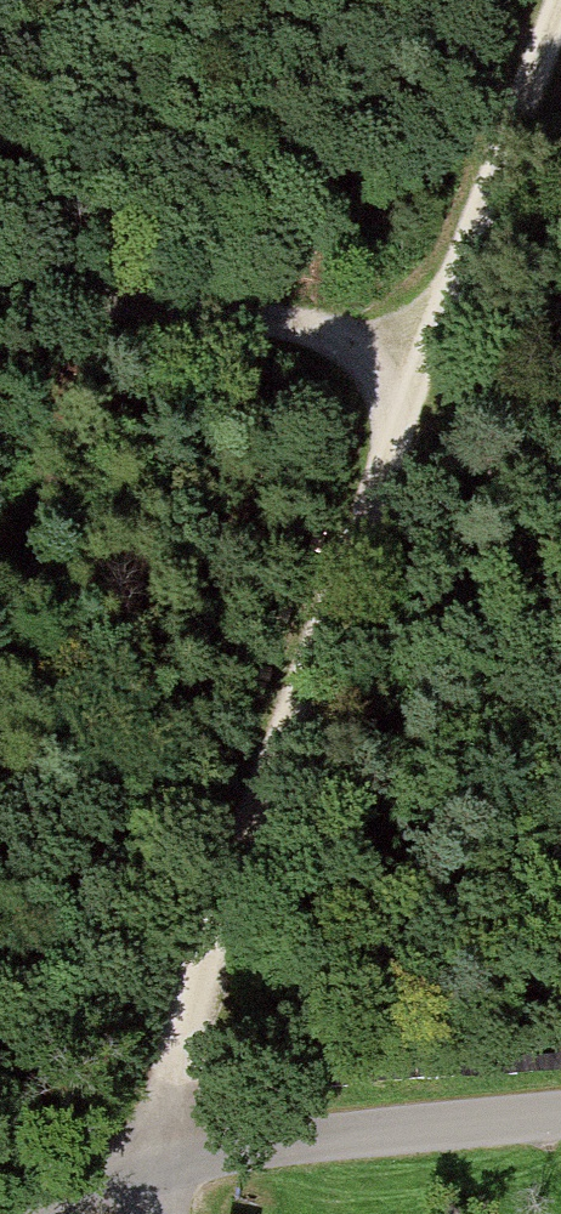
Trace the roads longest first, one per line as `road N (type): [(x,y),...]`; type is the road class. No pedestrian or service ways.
road 1 (track): [(0,298),(434,343),(302,678),(189,1016),(162,1161),(170,1213)]
road 2 (unclassified): [(48,1213),(162,1161),(278,1141),(560,1117)]
road 3 (track): [(560,0),(434,343)]

